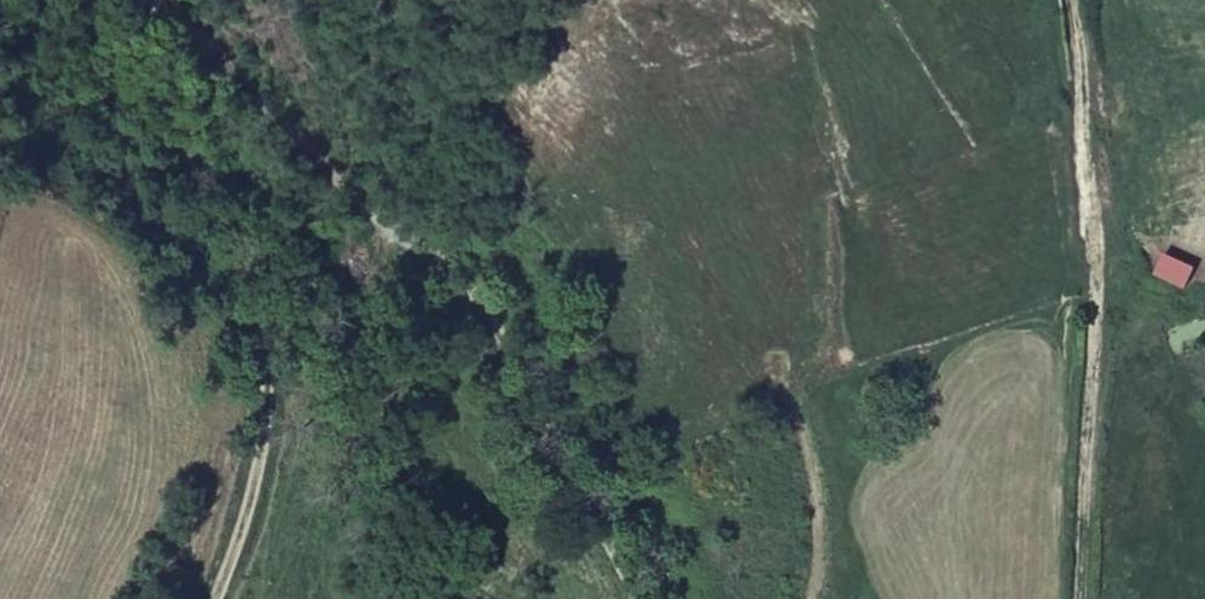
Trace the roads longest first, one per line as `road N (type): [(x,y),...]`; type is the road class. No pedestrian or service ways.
road 1 (track): [(634,598),(474,302),(146,0)]
road 2 (track): [(106,0),(101,28),(219,223),(250,289),(263,356),(250,490),(208,598)]
road 3 (track): [(1078,0),(1098,204),(1096,381),(1079,598)]
road 4 (track): [(807,598),(815,500),(794,404)]

